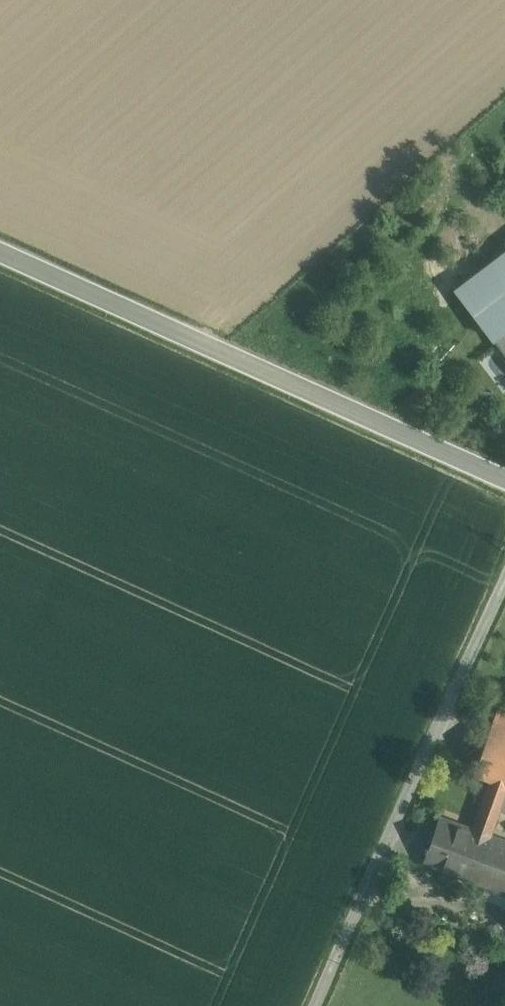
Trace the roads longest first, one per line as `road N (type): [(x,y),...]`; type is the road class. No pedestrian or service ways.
road 1 (unclassified): [(504,478),(0,249)]
road 2 (track): [(312,1005),(504,585)]

